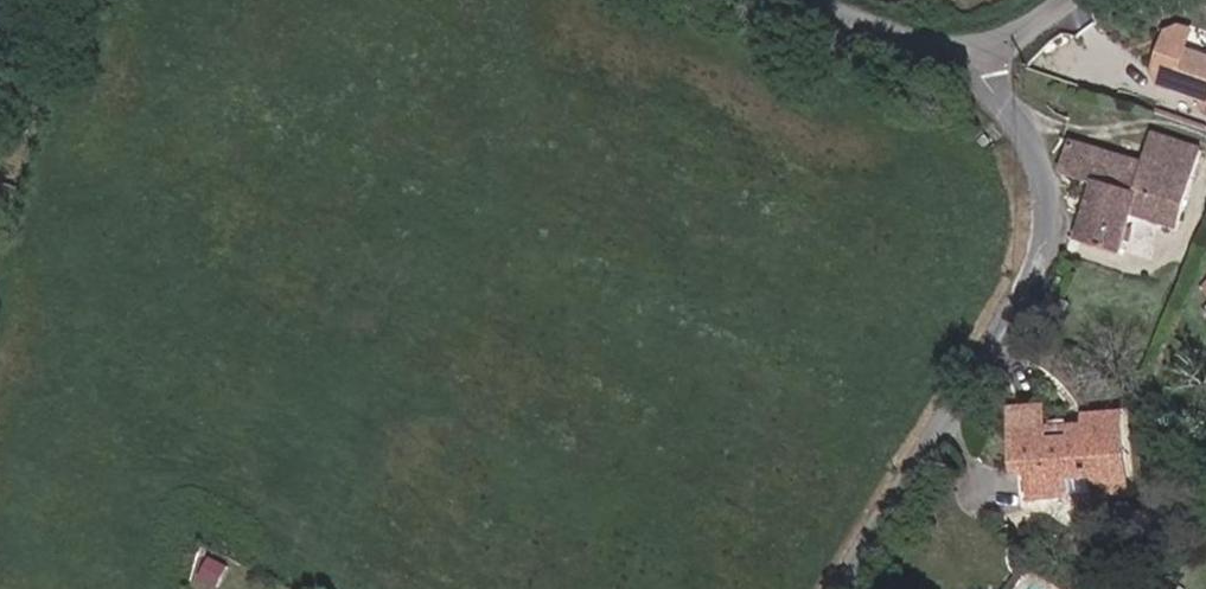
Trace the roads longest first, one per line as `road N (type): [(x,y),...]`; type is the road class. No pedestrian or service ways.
road 1 (residential): [(839,588),(1037,255),(1044,210),(1036,167),(978,54)]
road 2 (residential): [(779,0),(896,41),(978,54)]

